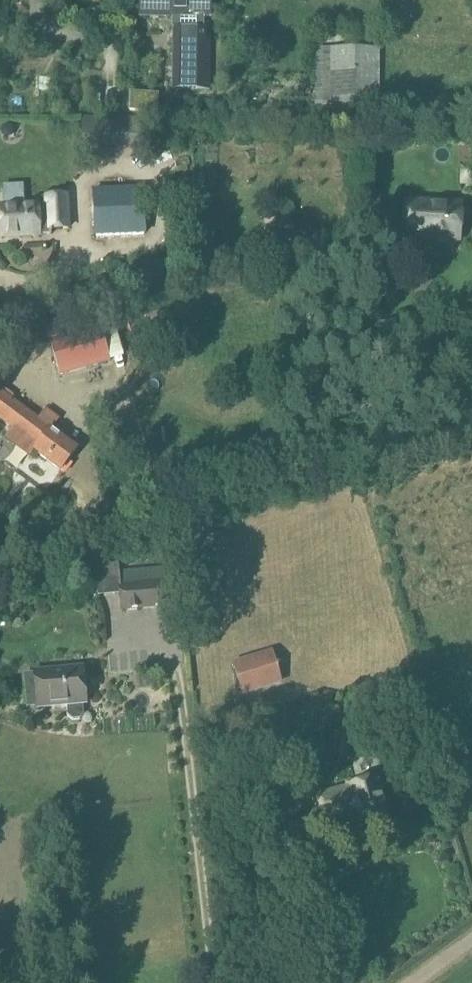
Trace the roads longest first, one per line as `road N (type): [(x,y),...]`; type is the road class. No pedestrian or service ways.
road 1 (track): [(0,570),(471,428)]

